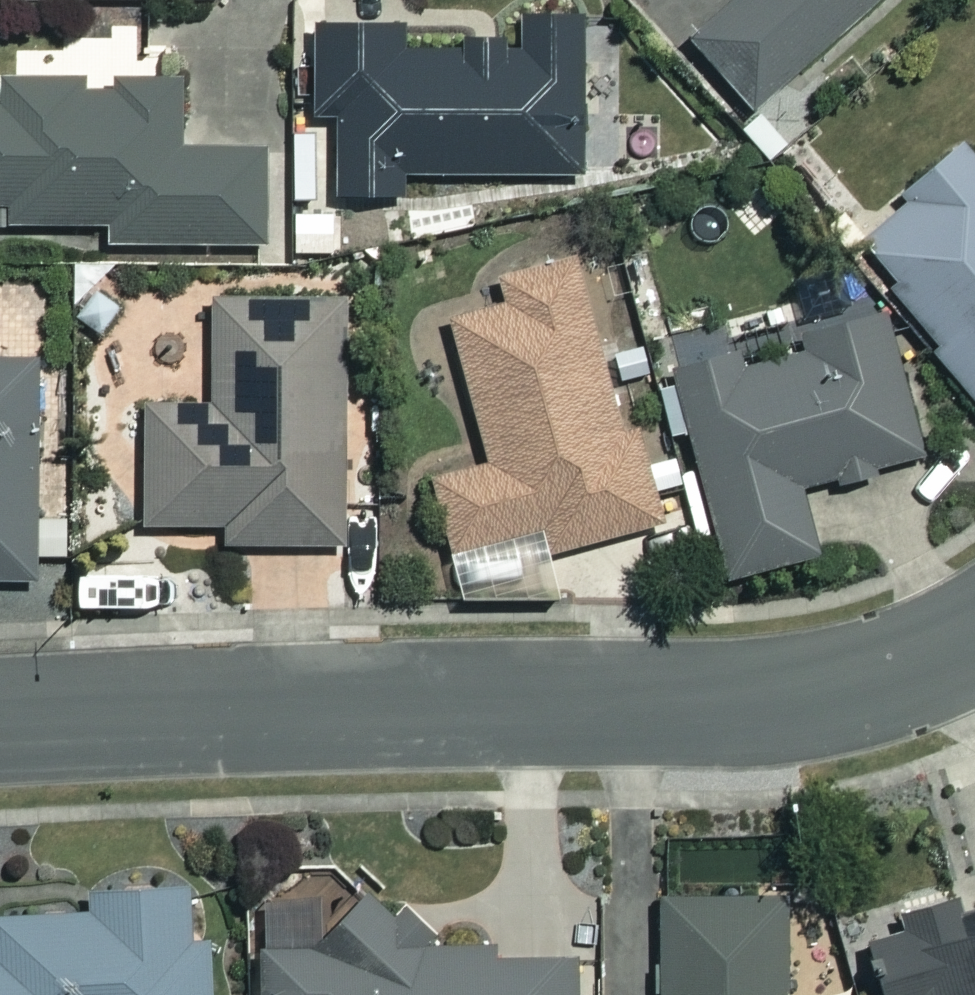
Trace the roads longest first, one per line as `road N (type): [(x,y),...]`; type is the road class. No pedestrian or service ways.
road 1 (residential): [(0,721),(780,698),(877,678),(974,639)]

